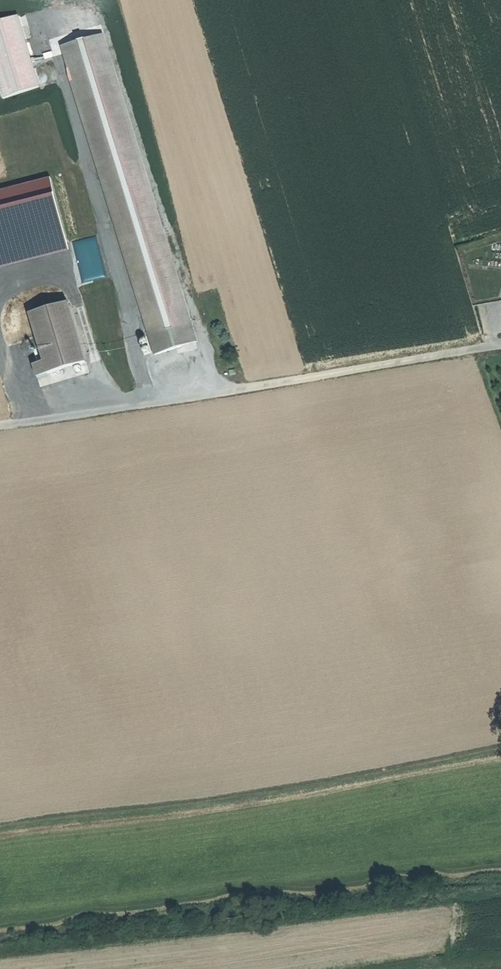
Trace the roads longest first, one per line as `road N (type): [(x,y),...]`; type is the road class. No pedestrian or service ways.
road 1 (track): [(0,823),(315,785),(500,746)]
road 2 (track): [(500,345),(0,422)]

